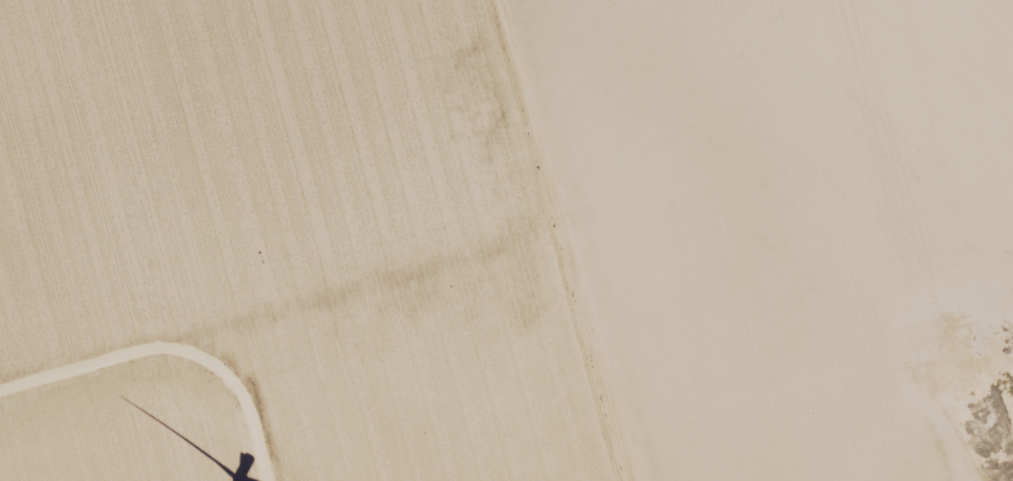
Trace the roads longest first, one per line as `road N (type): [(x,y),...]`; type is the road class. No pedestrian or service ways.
road 1 (track): [(611,480),(563,285),(548,270),(475,0)]

